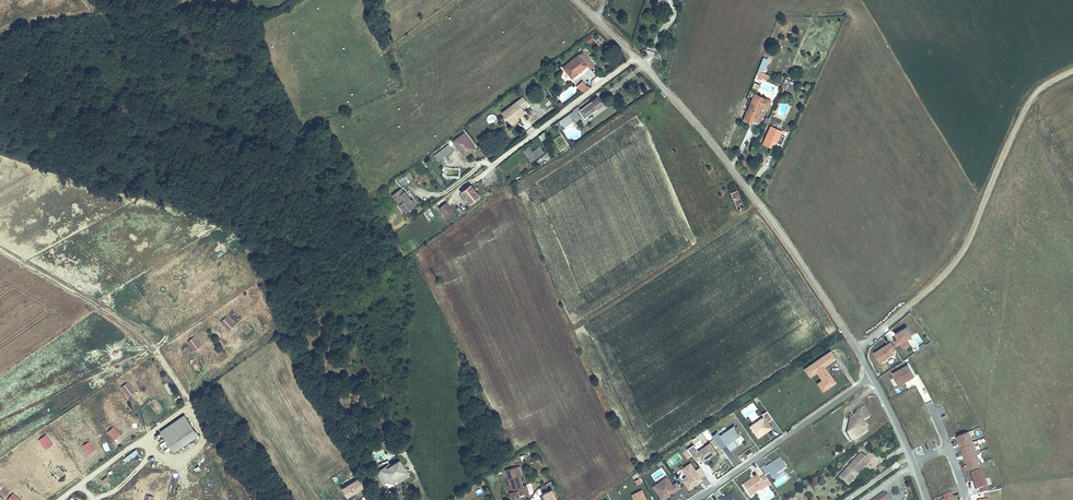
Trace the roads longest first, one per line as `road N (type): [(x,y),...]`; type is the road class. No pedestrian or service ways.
road 1 (residential): [(872,376),(725,158),(577,0)]
road 2 (track): [(857,349),(955,265),(1025,106),(1072,70)]
road 3 (residential): [(695,499),(872,376)]

